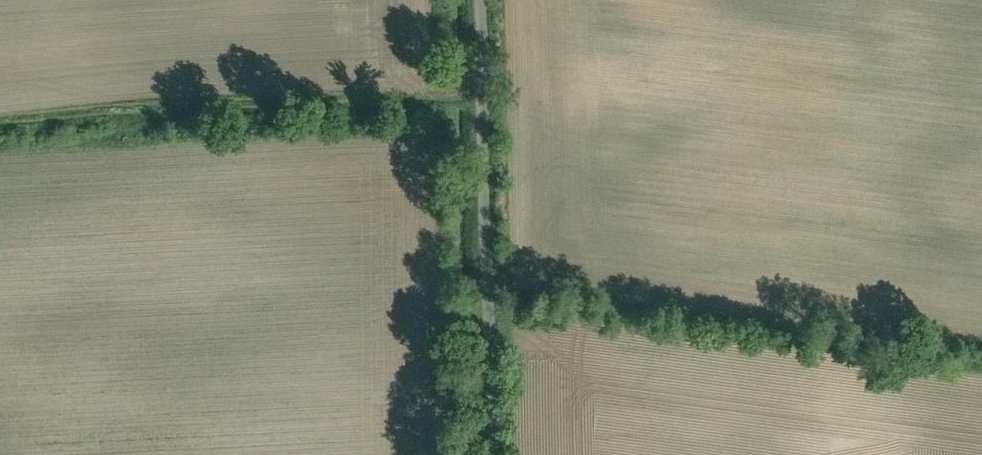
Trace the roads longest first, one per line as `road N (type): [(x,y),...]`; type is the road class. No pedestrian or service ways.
road 1 (track): [(485,454),(484,0)]

